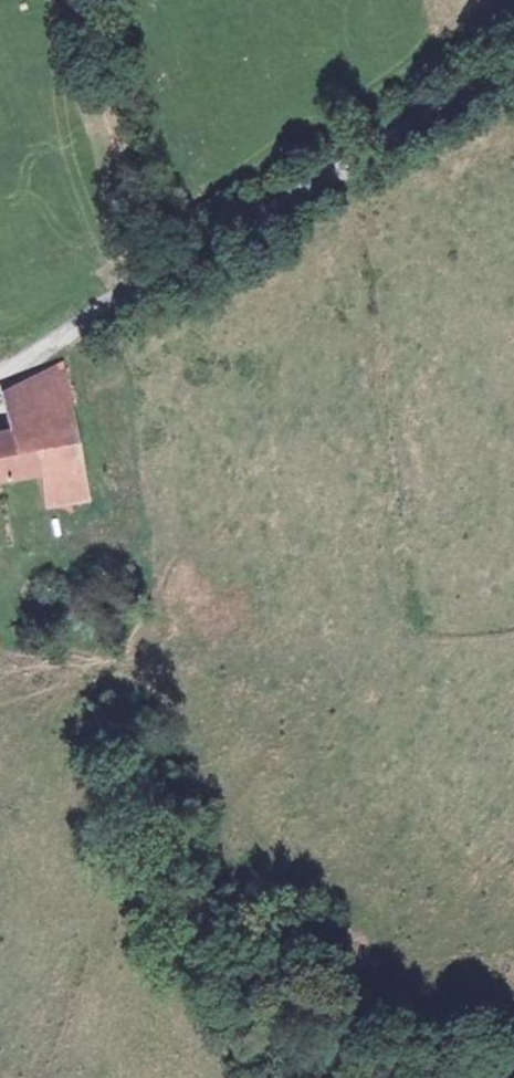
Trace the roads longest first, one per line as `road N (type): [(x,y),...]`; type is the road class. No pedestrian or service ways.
road 1 (track): [(0,651),(72,681),(126,726),(169,810),(195,905),(212,925),(273,961),(345,1047),(457,1077)]
road 2 (unclassified): [(0,379),(513,60)]

